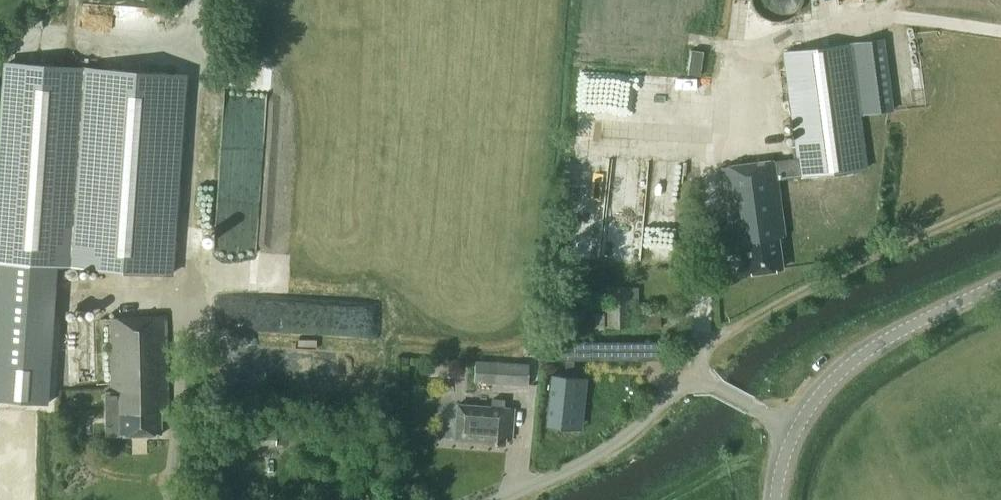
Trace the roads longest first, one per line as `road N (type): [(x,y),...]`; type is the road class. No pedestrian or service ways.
road 1 (unclassified): [(794,430),(874,349),(1000,286)]
road 2 (unclassified): [(498,499),(602,451),(707,383)]

